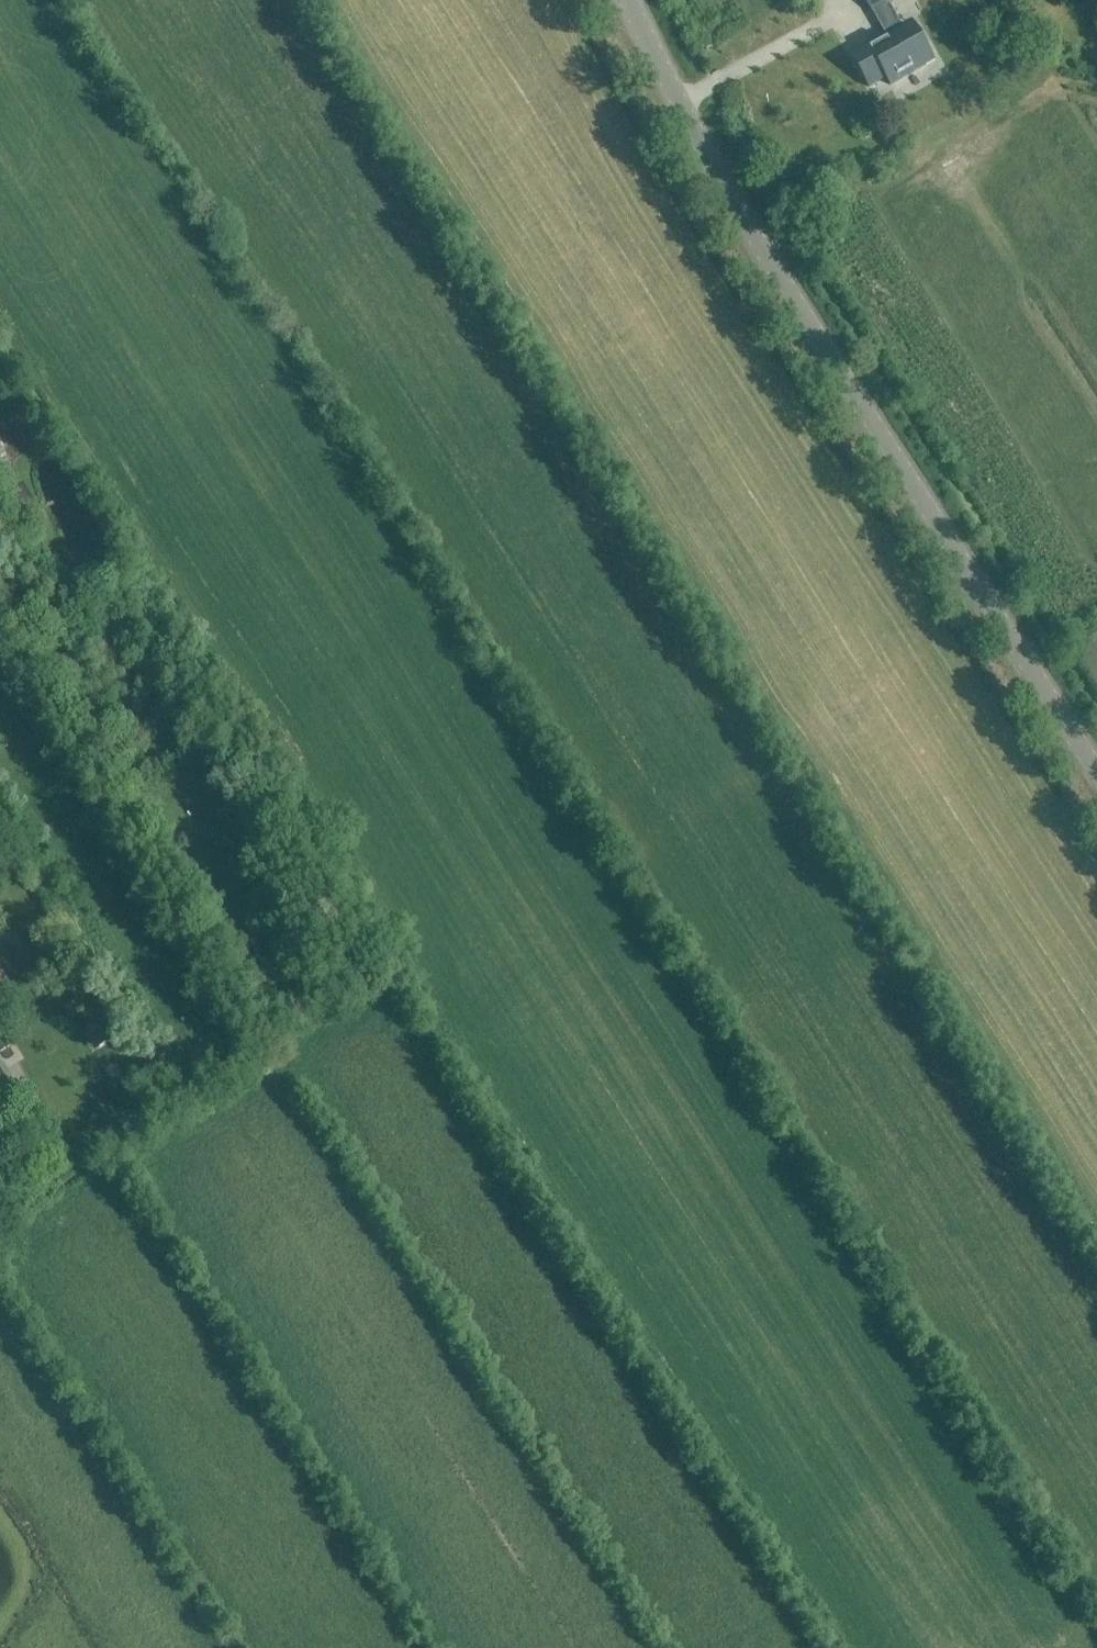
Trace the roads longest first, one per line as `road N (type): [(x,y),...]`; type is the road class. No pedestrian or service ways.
road 1 (tertiary): [(1096,774),(758,244),(627,0)]

